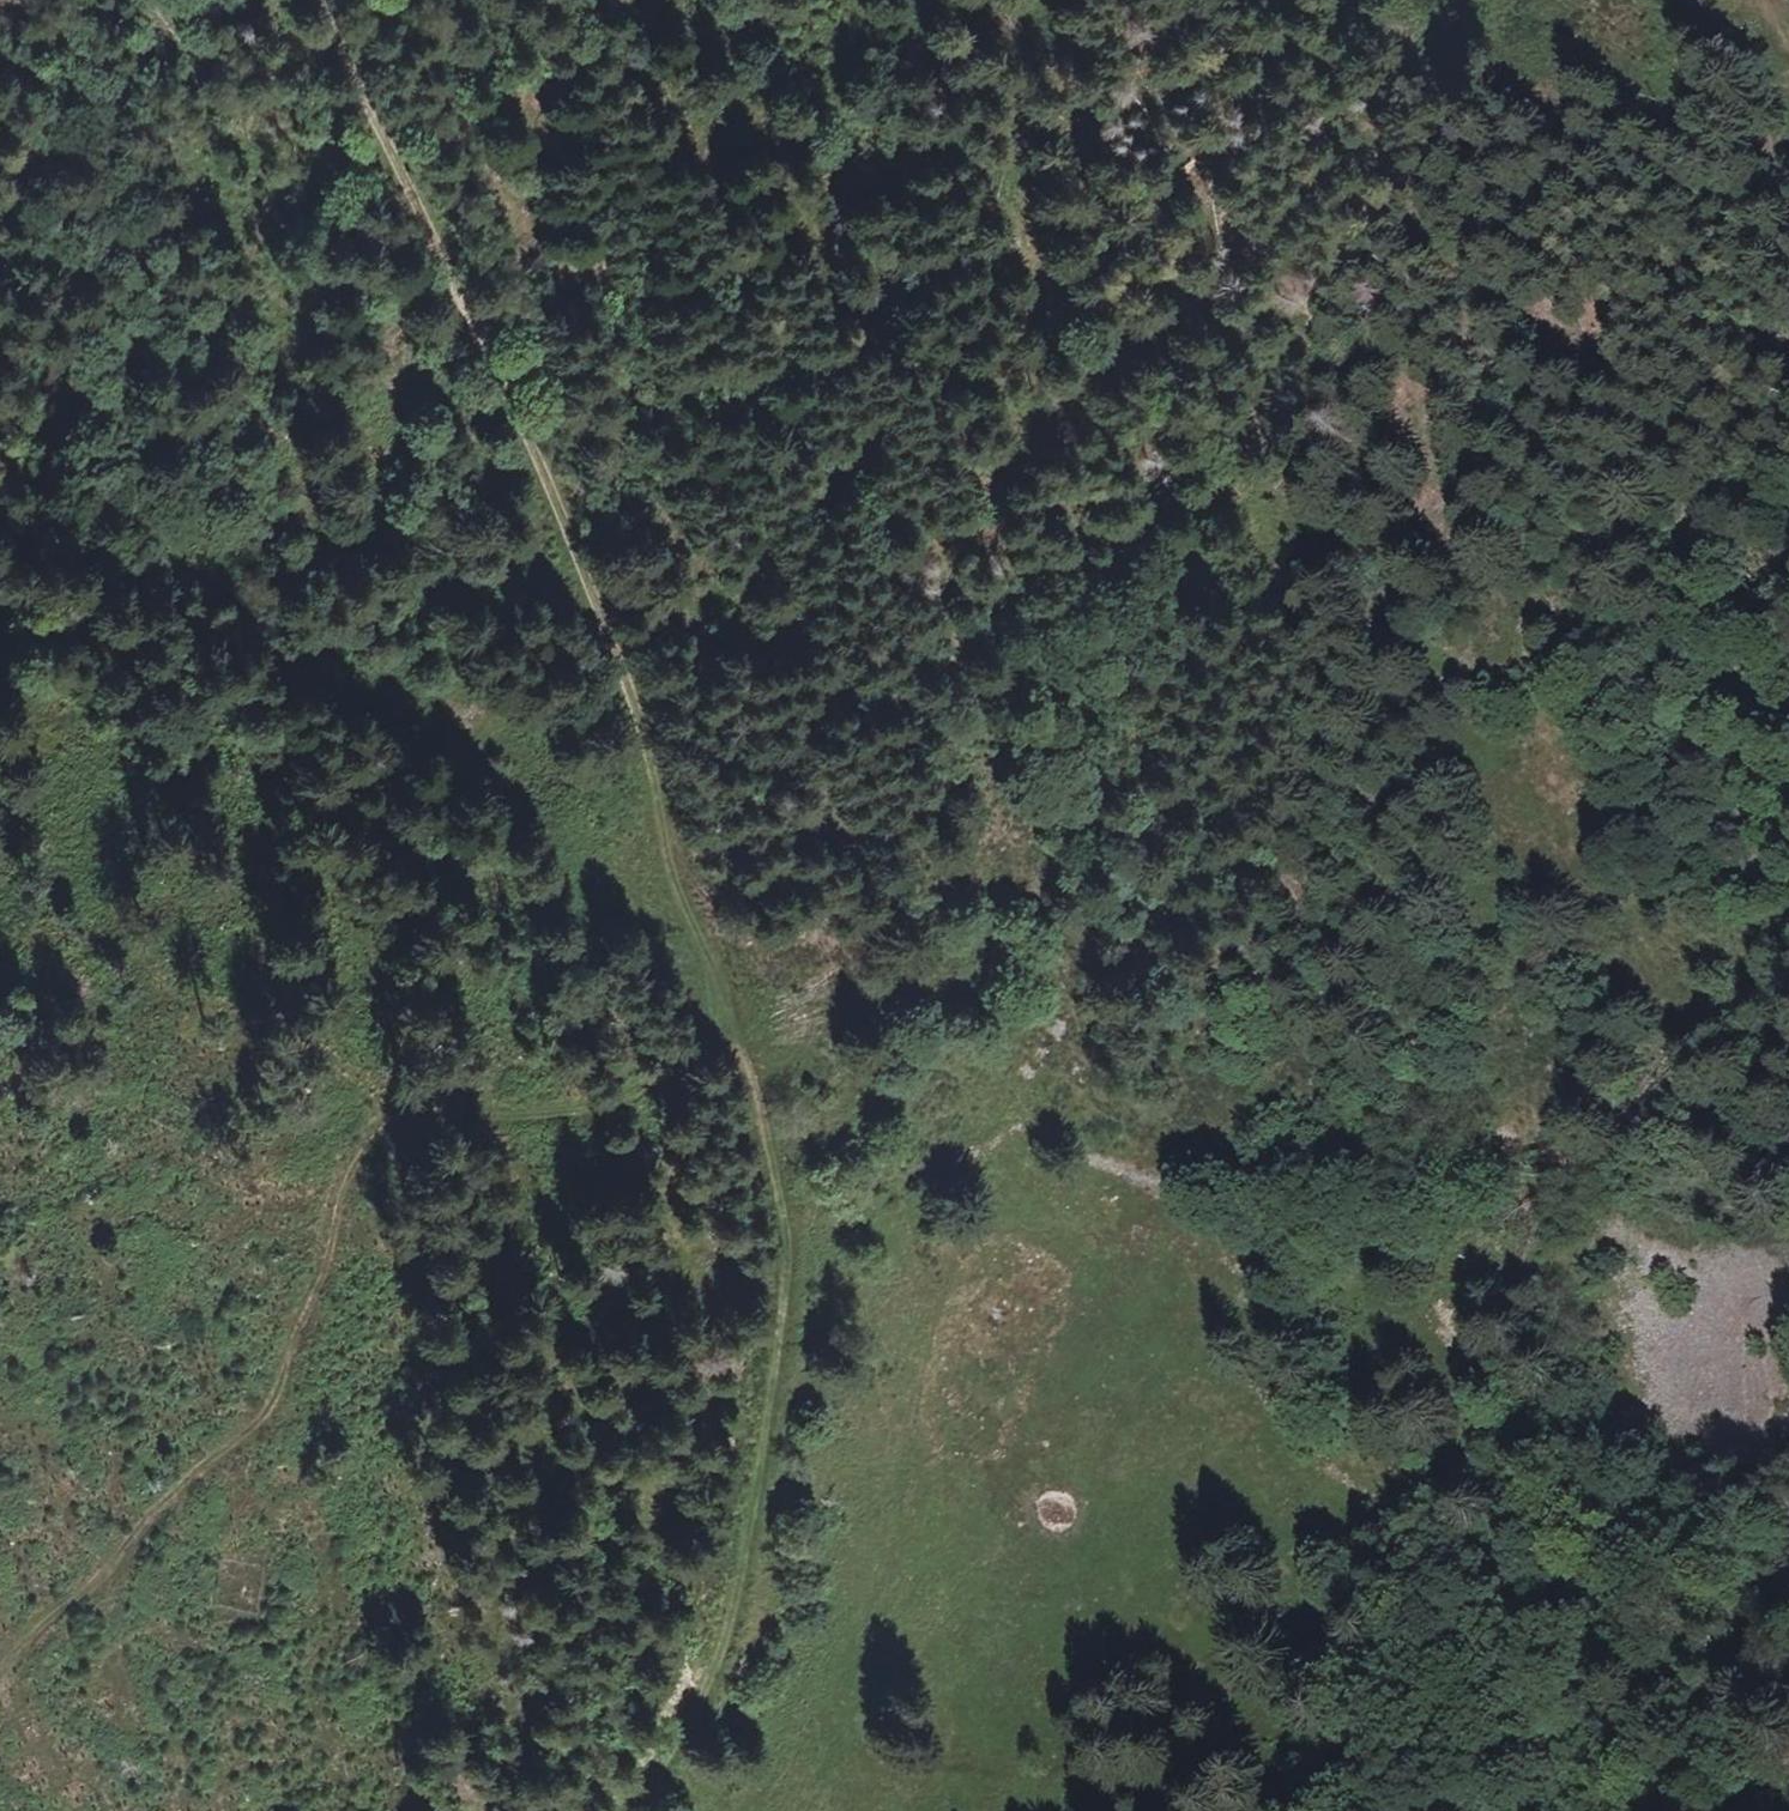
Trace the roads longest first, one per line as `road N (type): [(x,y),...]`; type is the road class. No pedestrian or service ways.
road 1 (track): [(641,1810),(732,1620),(770,1421),(788,1266),(783,1213),(761,1116),(676,883),(640,722),(602,619),(548,480),(321,0)]
road 2 (track): [(1788,82),(1698,0)]

